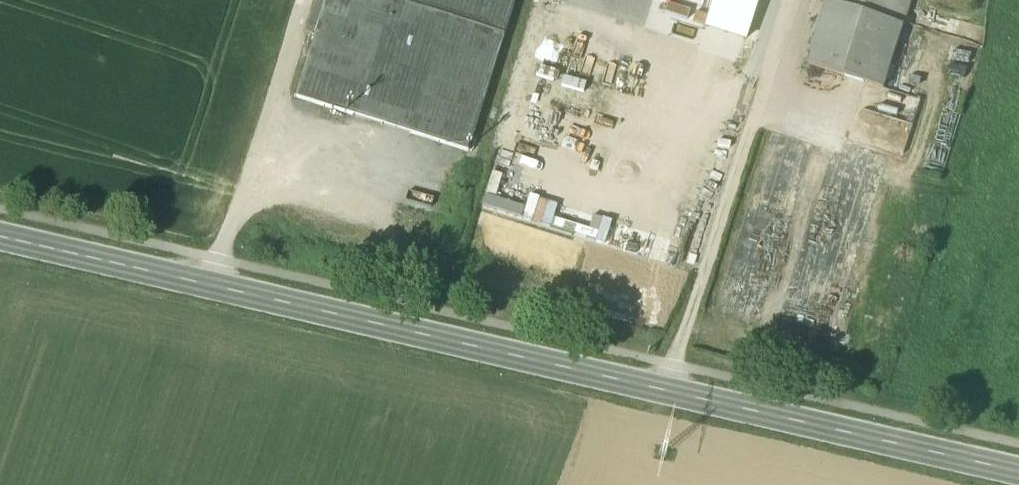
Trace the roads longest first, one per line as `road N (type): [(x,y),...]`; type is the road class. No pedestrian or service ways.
road 1 (secondary): [(1018,473),(0,242)]
road 2 (track): [(664,395),(789,0)]
road 3 (track): [(210,289),(300,0)]

